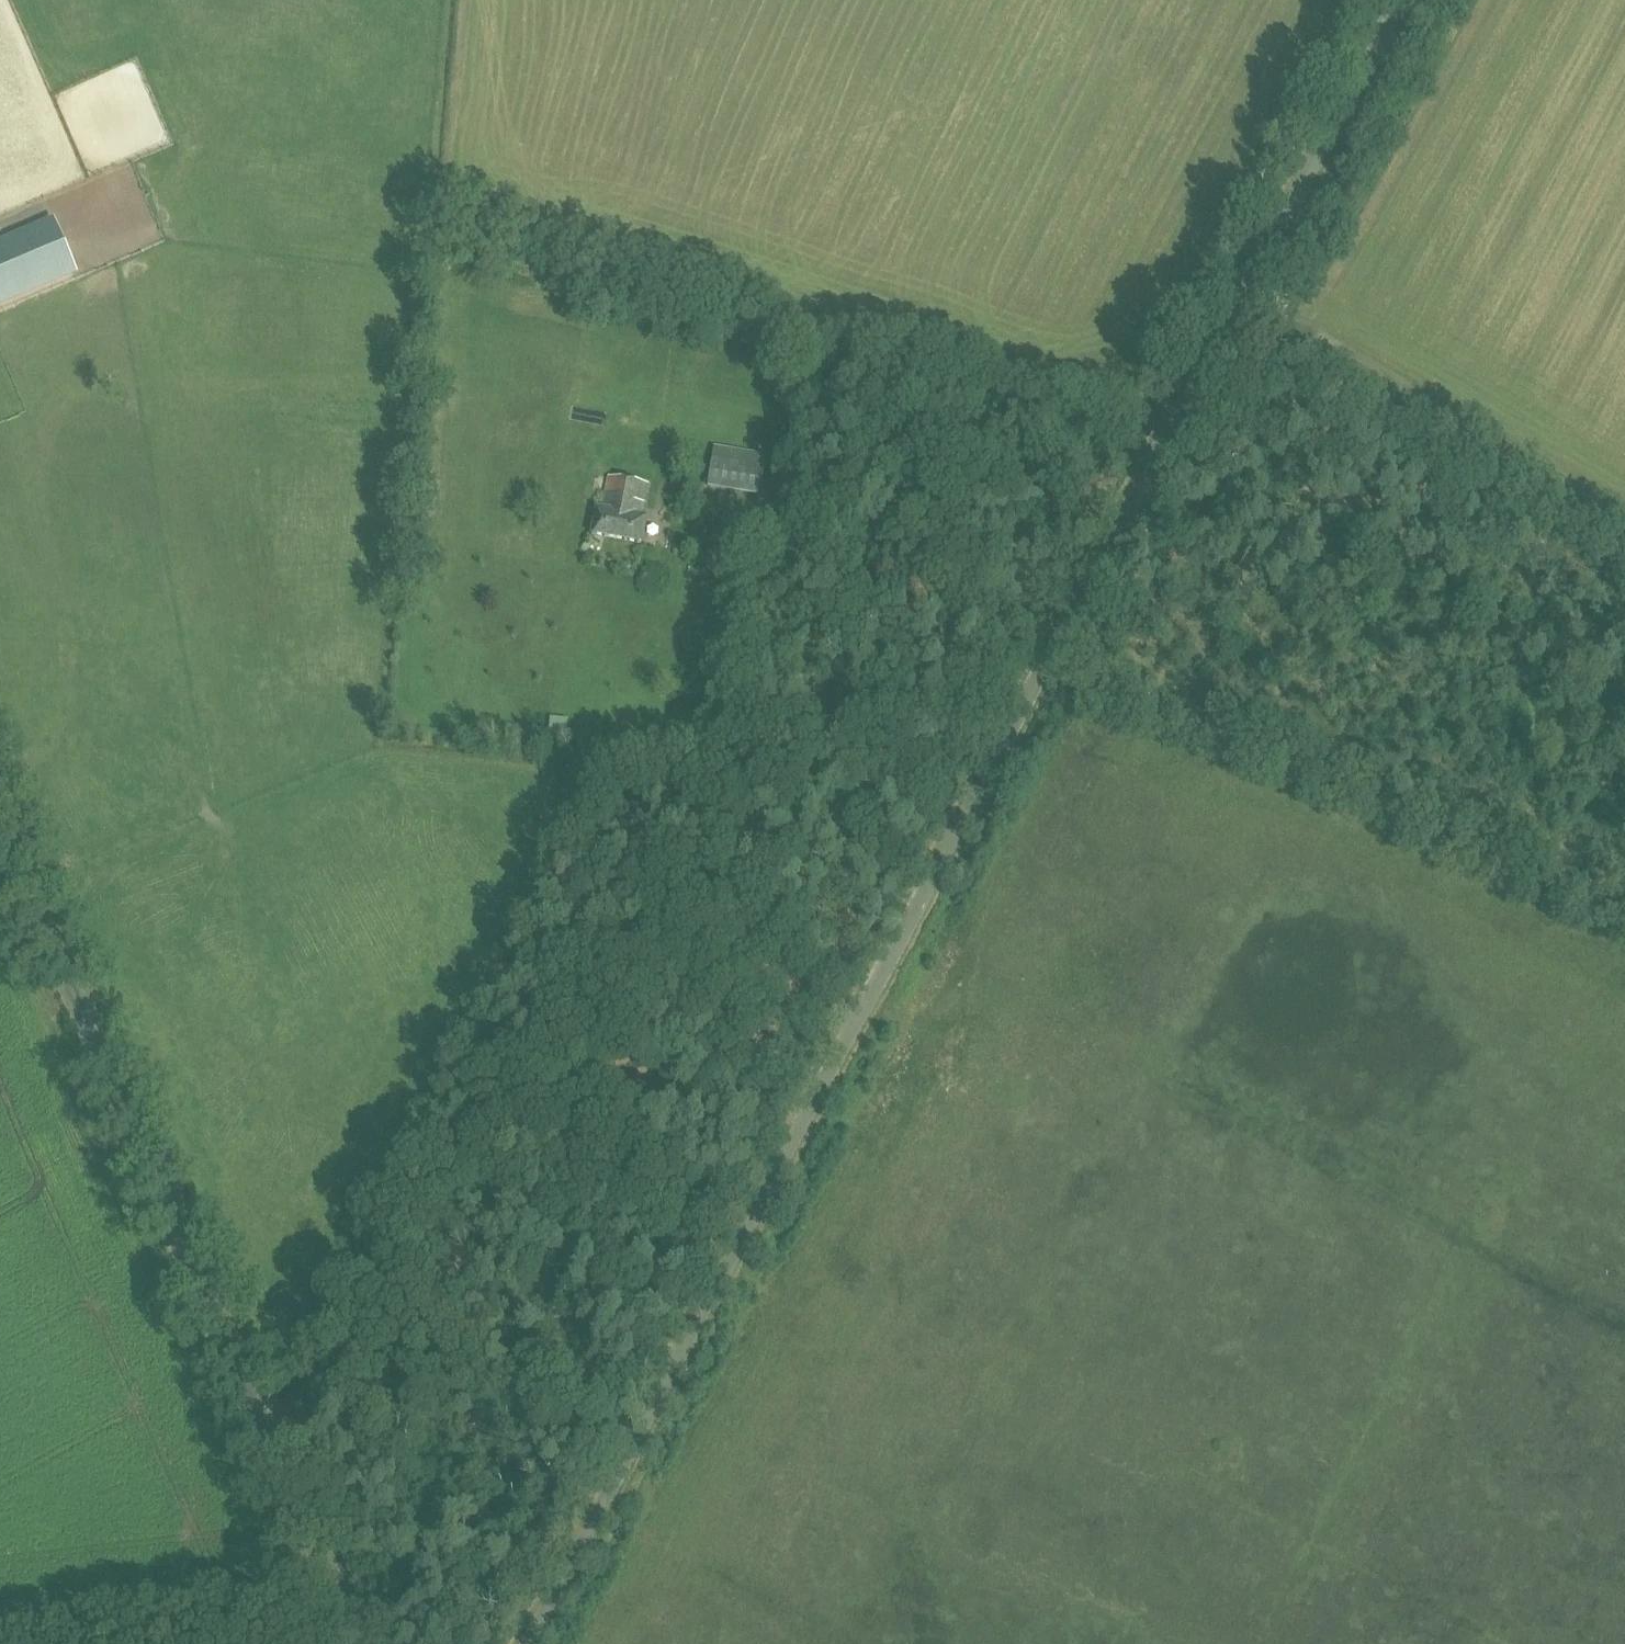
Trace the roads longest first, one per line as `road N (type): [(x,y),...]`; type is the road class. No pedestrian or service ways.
road 1 (unclassified): [(529,1643),(1405,0)]
road 2 (unclassified): [(357,1643),(0,820)]
road 3 (track): [(1082,602),(786,516),(764,521)]

